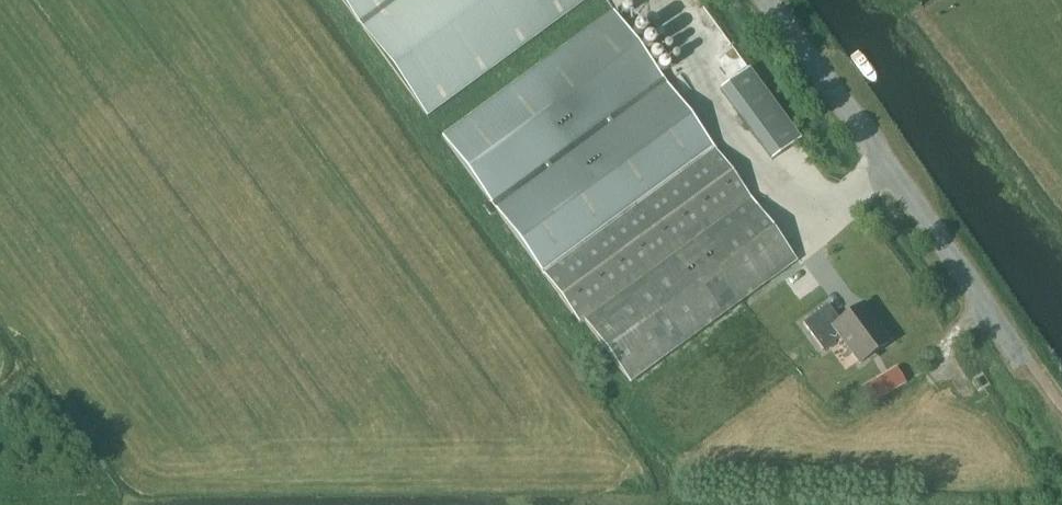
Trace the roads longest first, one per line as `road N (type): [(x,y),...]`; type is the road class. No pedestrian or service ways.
road 1 (unclassified): [(1026,361),(767,0)]

